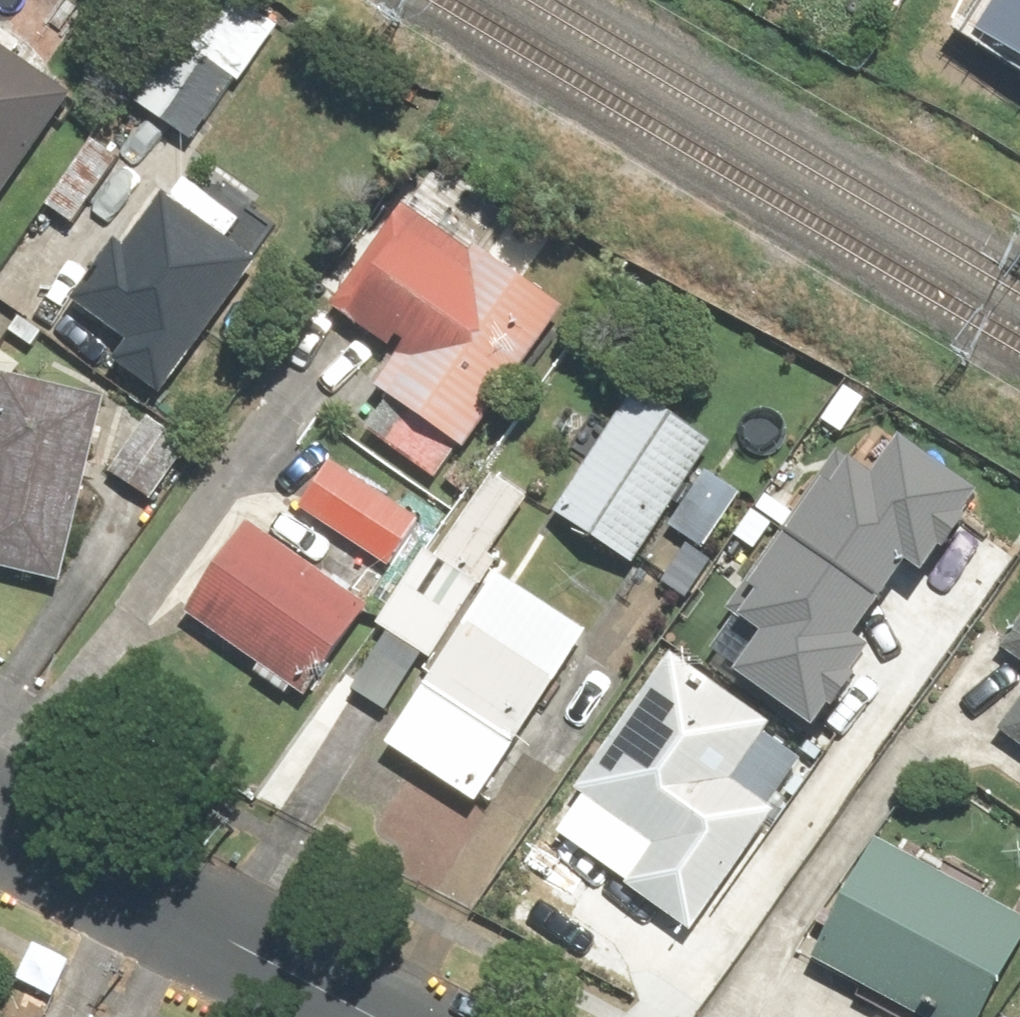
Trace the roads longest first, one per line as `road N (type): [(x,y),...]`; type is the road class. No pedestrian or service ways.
road 1 (residential): [(0,814),(384,1016)]

